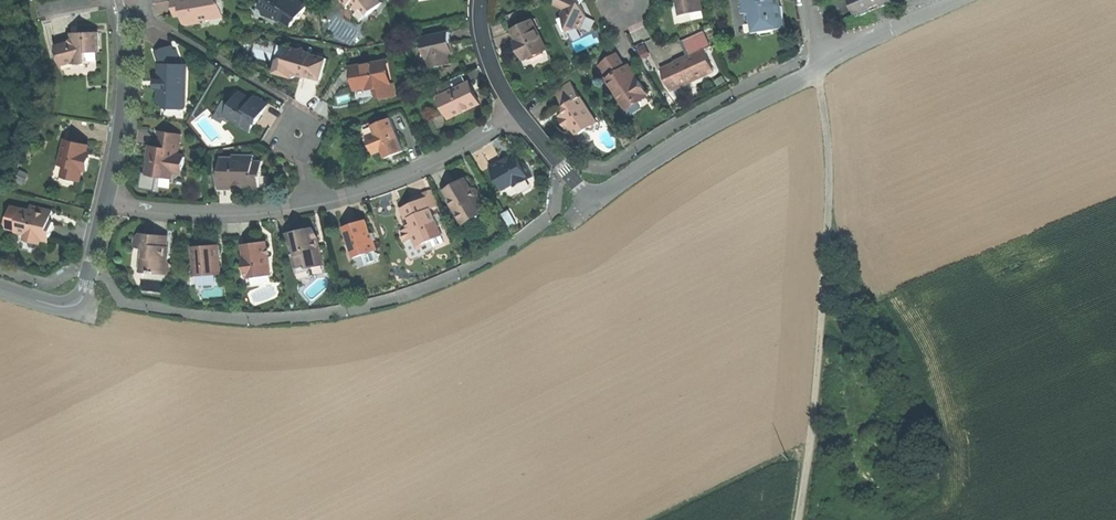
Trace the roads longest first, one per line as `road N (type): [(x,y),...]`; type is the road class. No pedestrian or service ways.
road 1 (track): [(817,67),(831,189),(808,445)]
road 2 (track): [(875,519),(933,488),(920,344),(834,239),(826,240)]
road 3 (residential): [(592,203),(817,67)]
road 4 (residential): [(320,198),(408,171),(518,111)]
road 5 (residential): [(105,203),(214,210),(320,198)]
road 6 (residential): [(119,0),(125,97),(105,203)]
road 7 (residential): [(105,203),(83,300),(59,306),(0,288)]
road 8 (track): [(655,519),(808,445)]
road 9 (residential): [(817,67),(960,0)]

